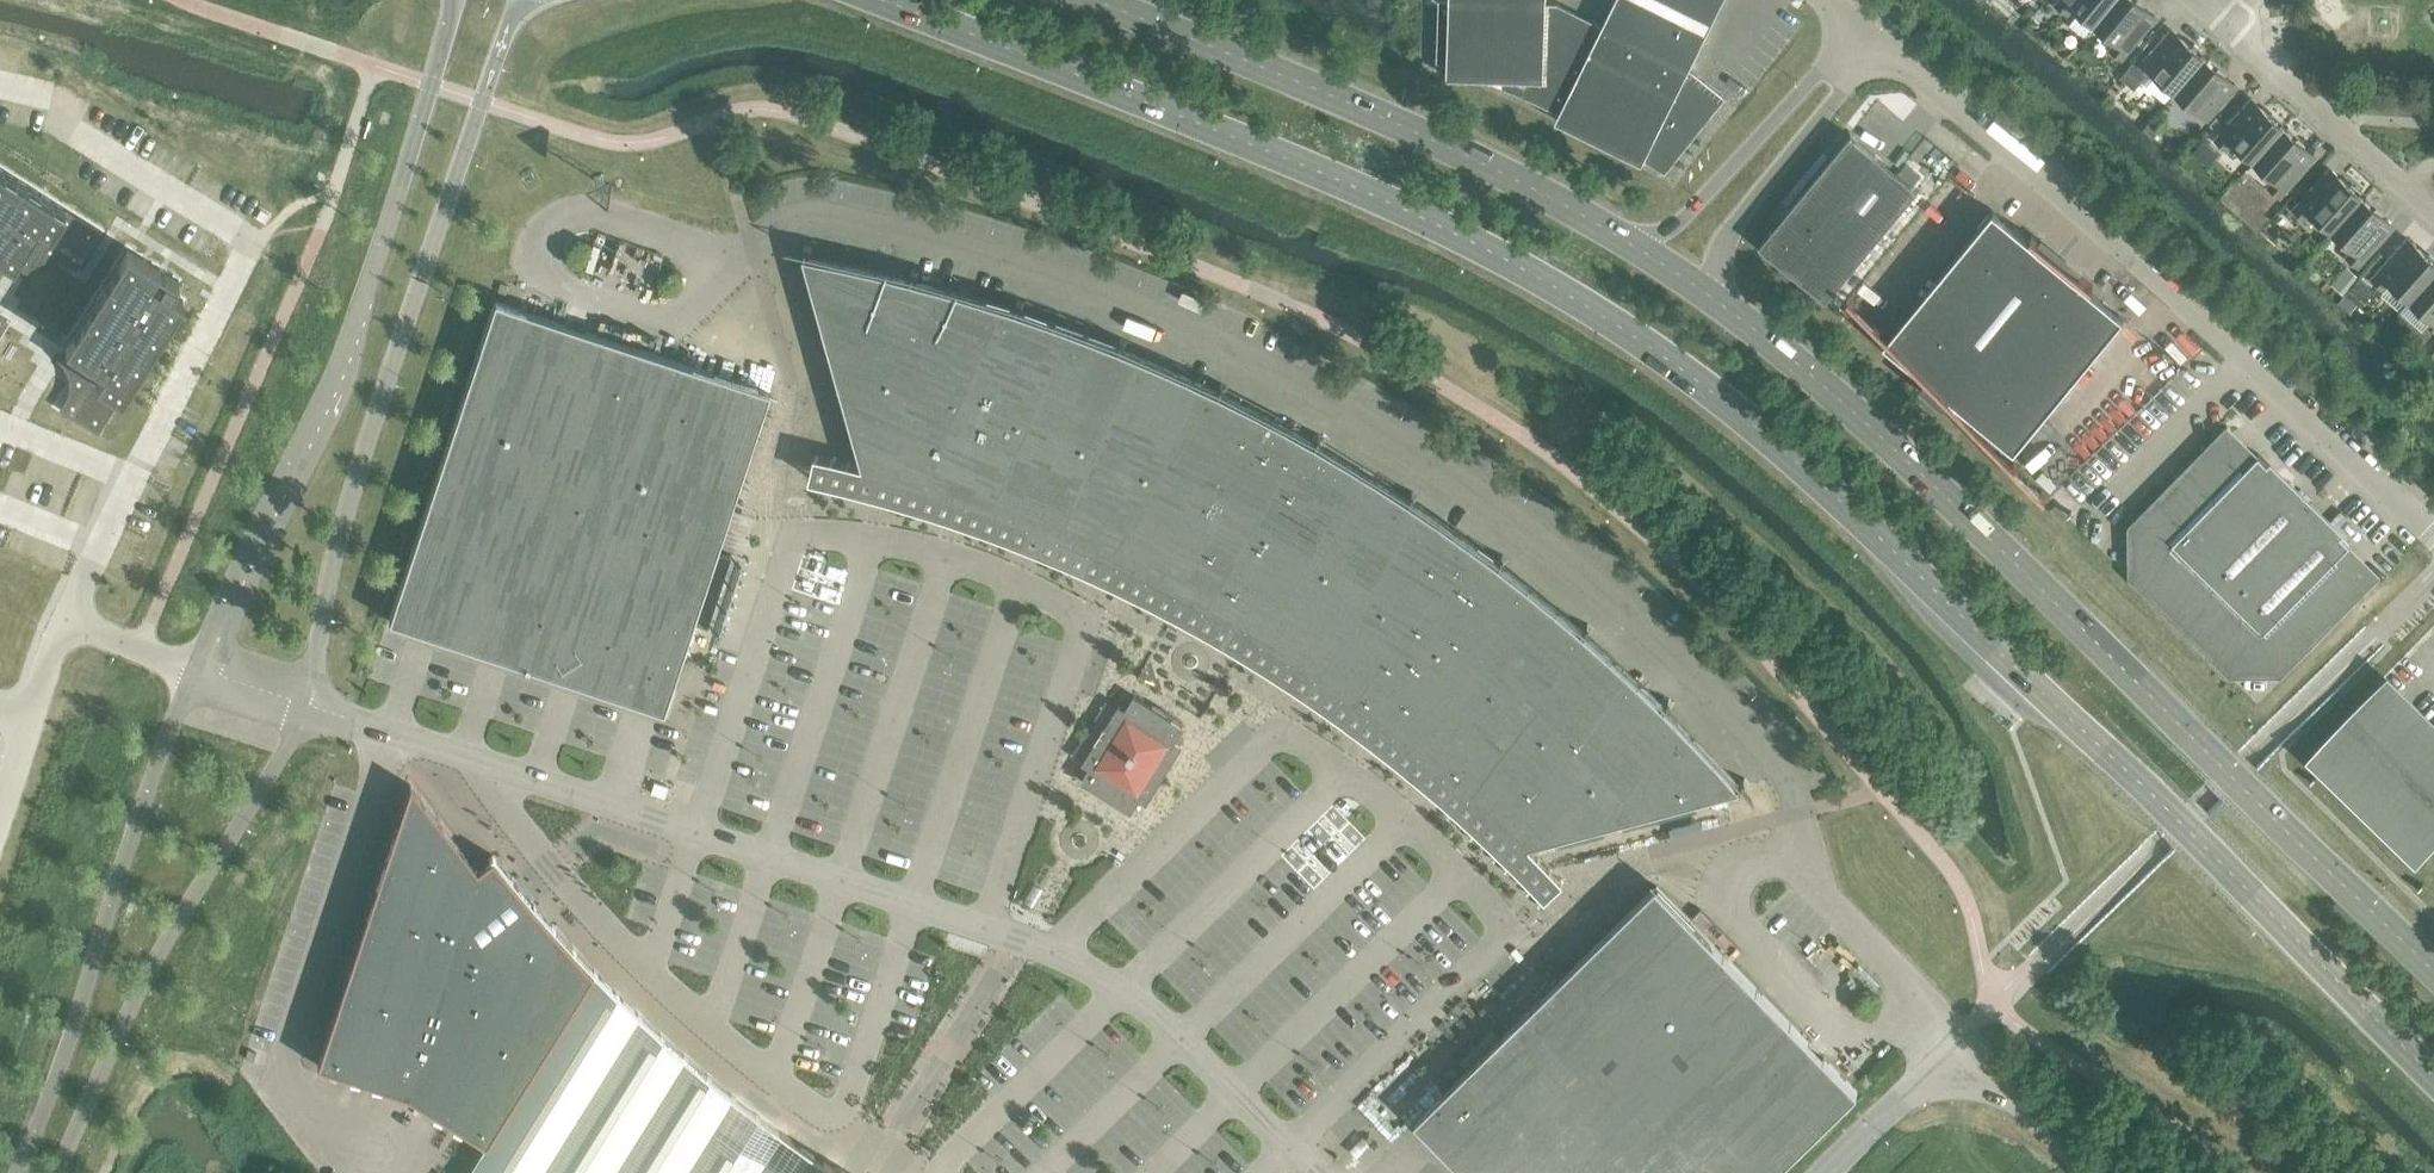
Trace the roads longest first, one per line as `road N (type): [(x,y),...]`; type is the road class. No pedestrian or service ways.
road 1 (secondary): [(870,0),(1374,202),(1651,353),(1841,503),(2433,1084)]
road 2 (unclassified): [(1785,861),(1790,786),(1687,670),(1530,533),(1354,415),(1139,309),(843,219),(794,216),(699,261)]
road 3 (secondary): [(2433,965),(1920,461),(1722,305)]
road 4 (unclassified): [(301,704),(349,503),(522,0)]
road 5 (unclassified): [(2433,535),(1887,49)]
road 6 (residential): [(506,770),(498,794),(627,953),(806,1110),(831,1119),(850,1107),(915,905)]
road 7 (unclassified): [(454,0),(350,337),(204,669)]
road 8 (secondary): [(1639,249),(1407,119),(1113,0)]
road 9 (unclassified): [(204,669),(148,792),(65,1062),(16,1172)]
road 10 (unclassified): [(54,1172),(144,987),(287,748),(301,704)]
road 11 (residential): [(915,905),(506,770)]
road 12 (unclassified): [(699,261),(685,247),(583,212),(556,218),(539,268),(553,282),(658,319),(689,308),(701,277)]
road 13 (unclassified): [(1785,861),(1740,861),(1724,876),(1724,917),(1835,1034),(1866,1039),(1915,996)]
road 14 (residential): [(204,669),(65,621),(0,810)]
road 15 (residential): [(1858,23),(1689,212),(1639,249)]
road 16 (residential): [(1722,305),(1726,256),(1747,217),(1887,49)]
road 17 (residential): [(2433,213),(2226,31)]
road 18 (residential): [(1313,1172),(1123,992)]
road 19 (residential): [(1123,992),(949,1157),(946,1172)]
road 20 (residential): [(1123,992),(1053,954),(915,905)]
road 21 (residential): [(506,770),(301,704)]
road 22 (tertiary): [(1820,1172),(1960,1041)]
road 23 (unclassified): [(1915,996),(1785,861)]
road 24 (tertiary): [(1960,1041),(2094,1172)]

